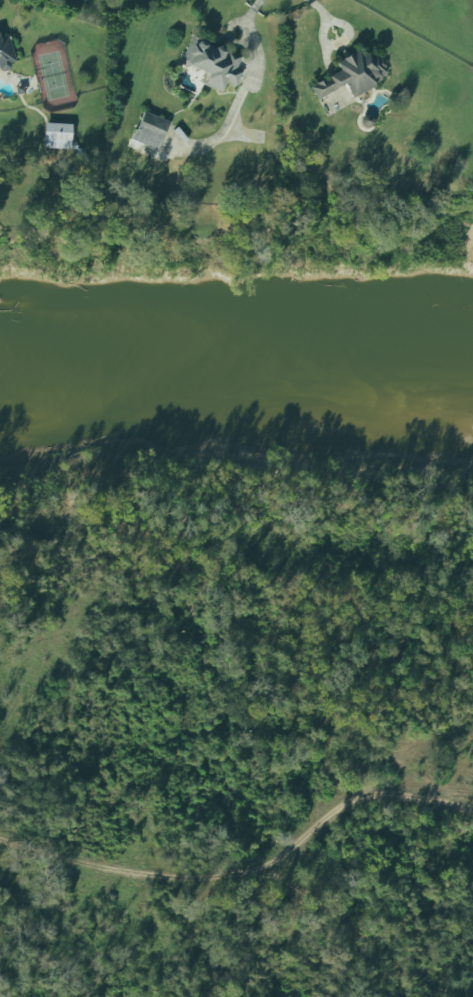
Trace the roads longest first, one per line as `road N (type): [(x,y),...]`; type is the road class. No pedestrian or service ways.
road 1 (track): [(472,812),(358,797),(268,865),(222,876),(138,878),(0,843)]

